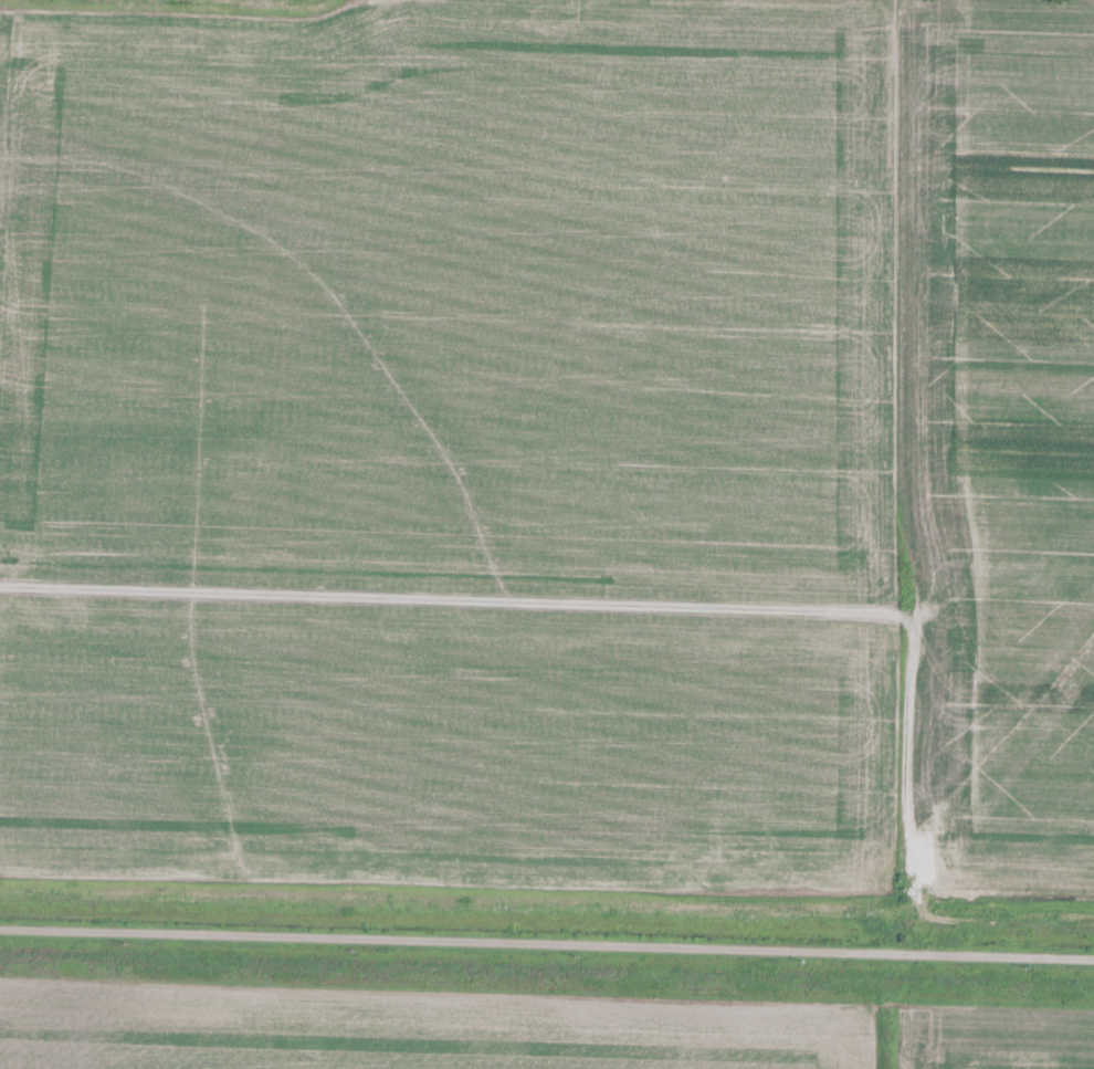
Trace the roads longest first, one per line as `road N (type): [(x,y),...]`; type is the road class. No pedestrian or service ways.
road 1 (residential): [(0,928),(1093,955)]

